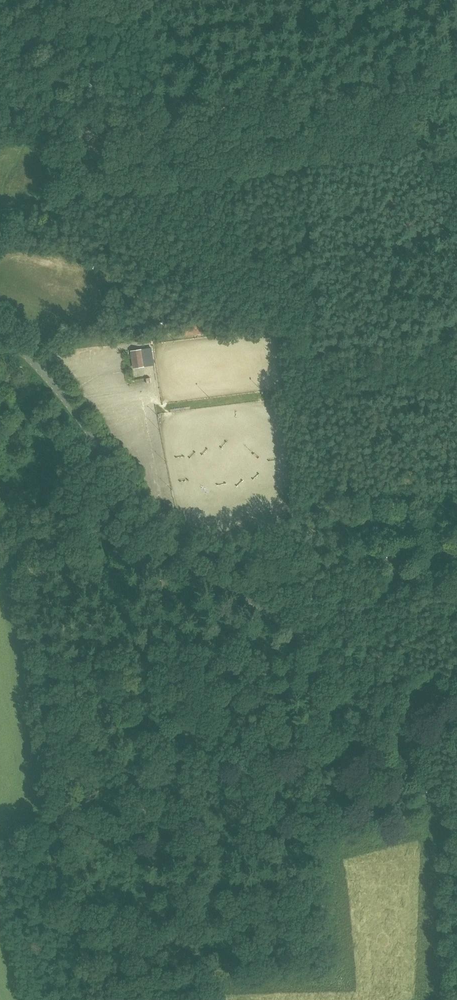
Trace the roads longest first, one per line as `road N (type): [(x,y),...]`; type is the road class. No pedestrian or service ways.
road 1 (unclassified): [(456,822),(330,665),(178,540),(39,366),(0,333)]

